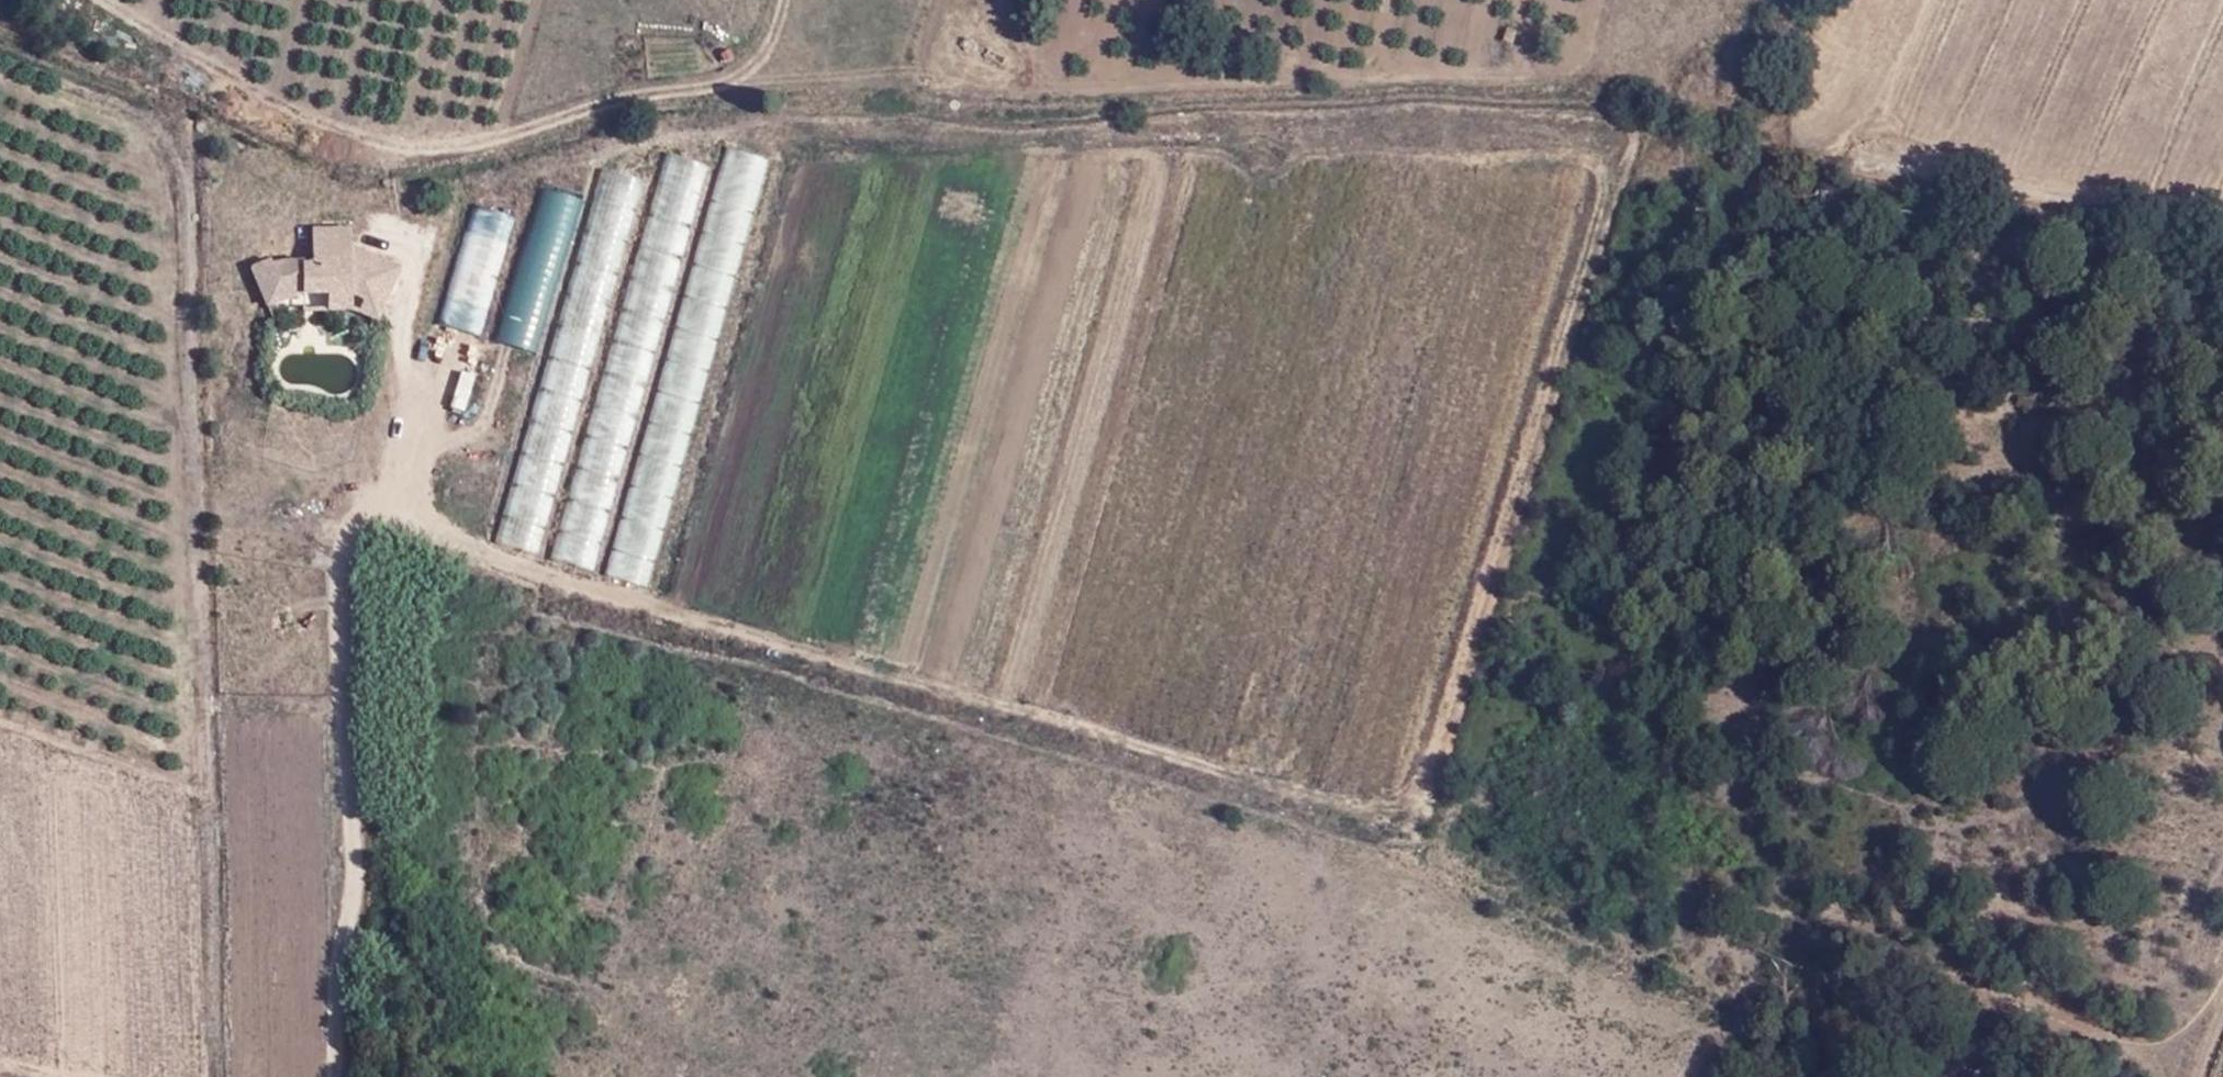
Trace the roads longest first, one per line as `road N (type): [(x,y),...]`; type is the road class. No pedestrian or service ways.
road 1 (track): [(390,492),(470,552),(543,576),(1410,817),(1427,796),(1622,159),(1640,148),(1673,150),(1912,192),(2011,186),(2222,220)]
road 2 (track): [(786,0),(776,40),(742,79),(624,100),(503,140),(448,149),(390,145),(294,114),(106,0)]
road 3 (track): [(1711,1076),(1771,937),(1808,918),(1876,931),(1969,984),(2117,1044),(2172,1039),(2204,1015),(2222,983)]
road 4 (track): [(202,1076),(194,805)]
road 5 (track): [(1812,0),(1789,34),(1778,111),(1811,175)]

